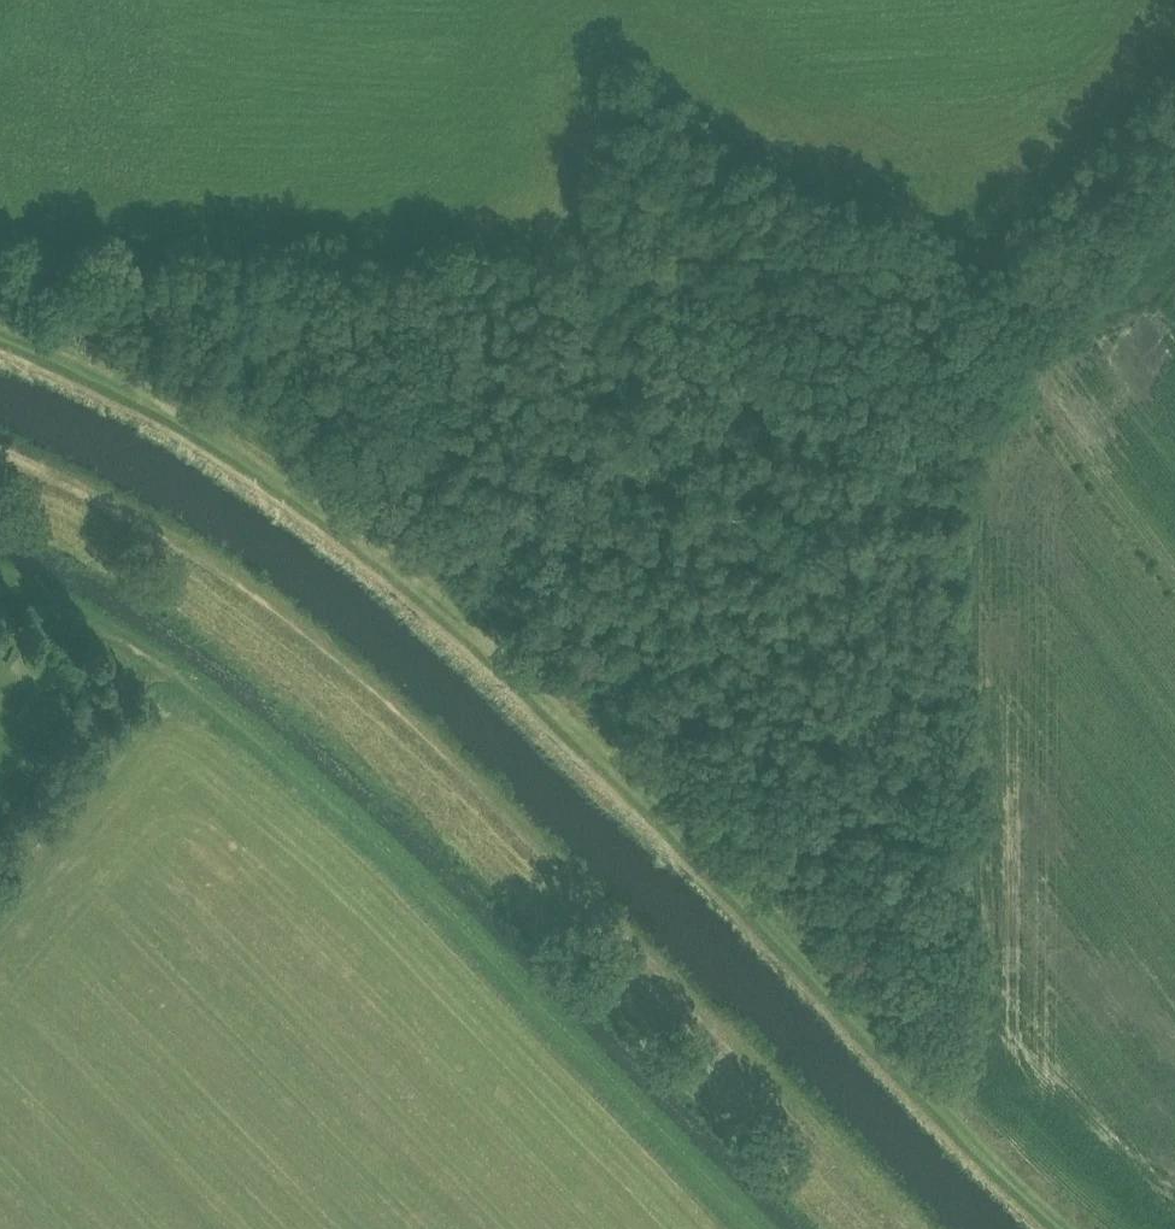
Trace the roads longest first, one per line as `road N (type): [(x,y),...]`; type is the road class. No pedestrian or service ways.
road 1 (track): [(0,330),(133,388),(291,482),(501,653),(1072,1228)]

